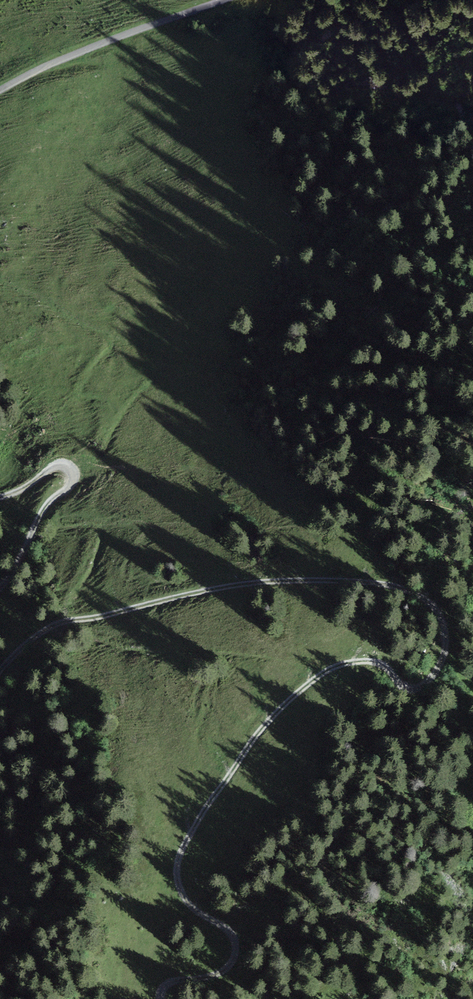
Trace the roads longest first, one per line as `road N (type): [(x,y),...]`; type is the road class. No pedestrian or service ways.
road 1 (track): [(162,998),(168,985),(218,974),(236,954),(232,933),(188,902),(177,871),(194,828),(251,743),(293,697),(340,665),(379,664),(405,687),(419,687),(445,653),(442,621),(425,599),(389,586),(262,582),(59,623),(0,670)]
road 2 (track): [(0,90),(67,56),(222,0)]
road 3 (track): [(0,587),(72,475),(58,466),(0,498)]

